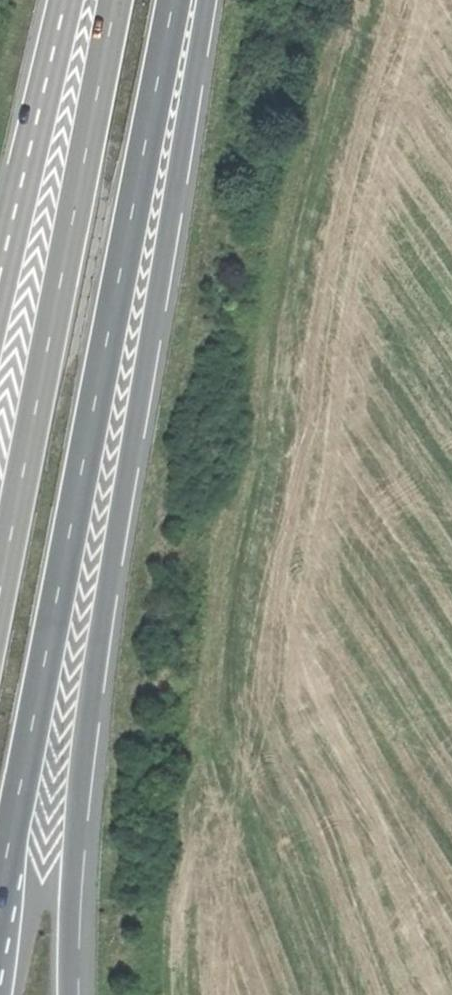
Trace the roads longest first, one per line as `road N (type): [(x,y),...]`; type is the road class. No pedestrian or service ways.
road 1 (motorway): [(74,994),(85,738),(208,0)]
road 2 (motorway): [(0,887),(177,0)]
road 3 (trunk): [(117,0),(0,601)]
road 4 (track): [(322,994),(214,706)]
road 5 (motorway): [(63,0),(4,266)]

